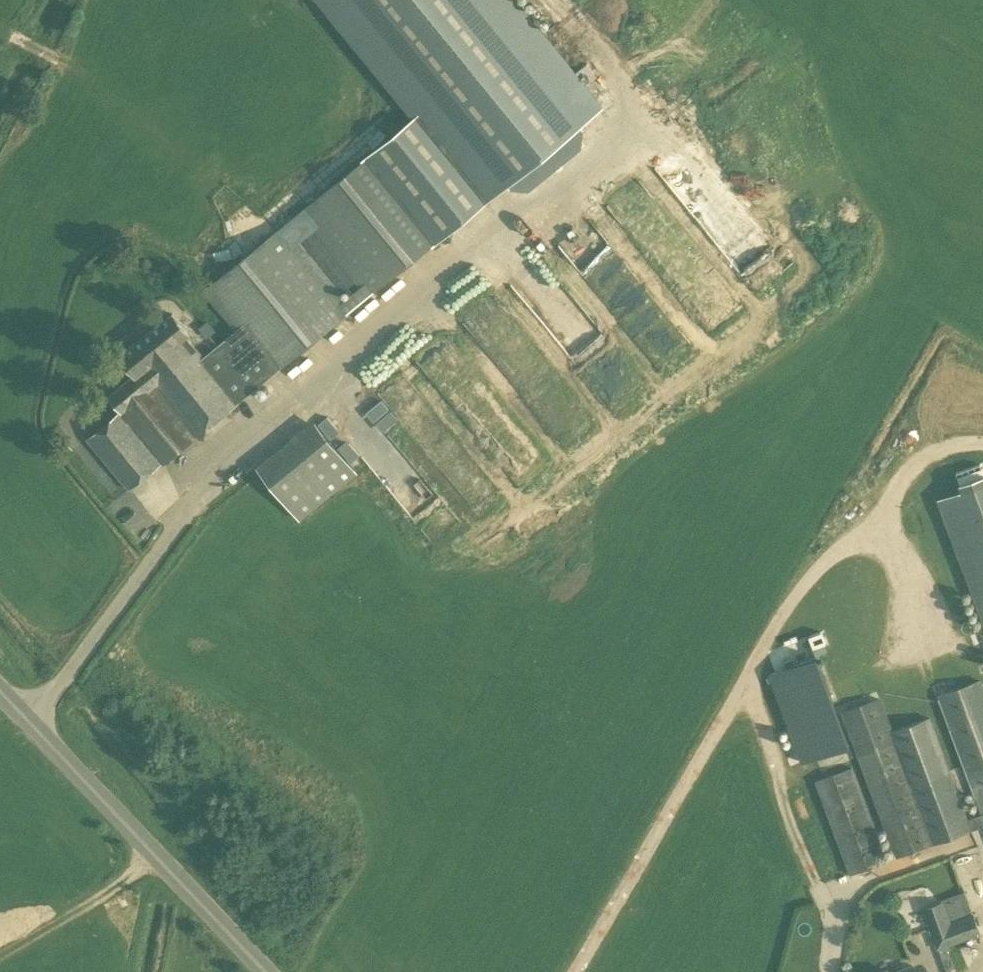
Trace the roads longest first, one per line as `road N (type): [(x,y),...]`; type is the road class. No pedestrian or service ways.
road 1 (tertiary): [(265,971),(0,693)]
road 2 (track): [(152,853),(132,875),(0,950)]

